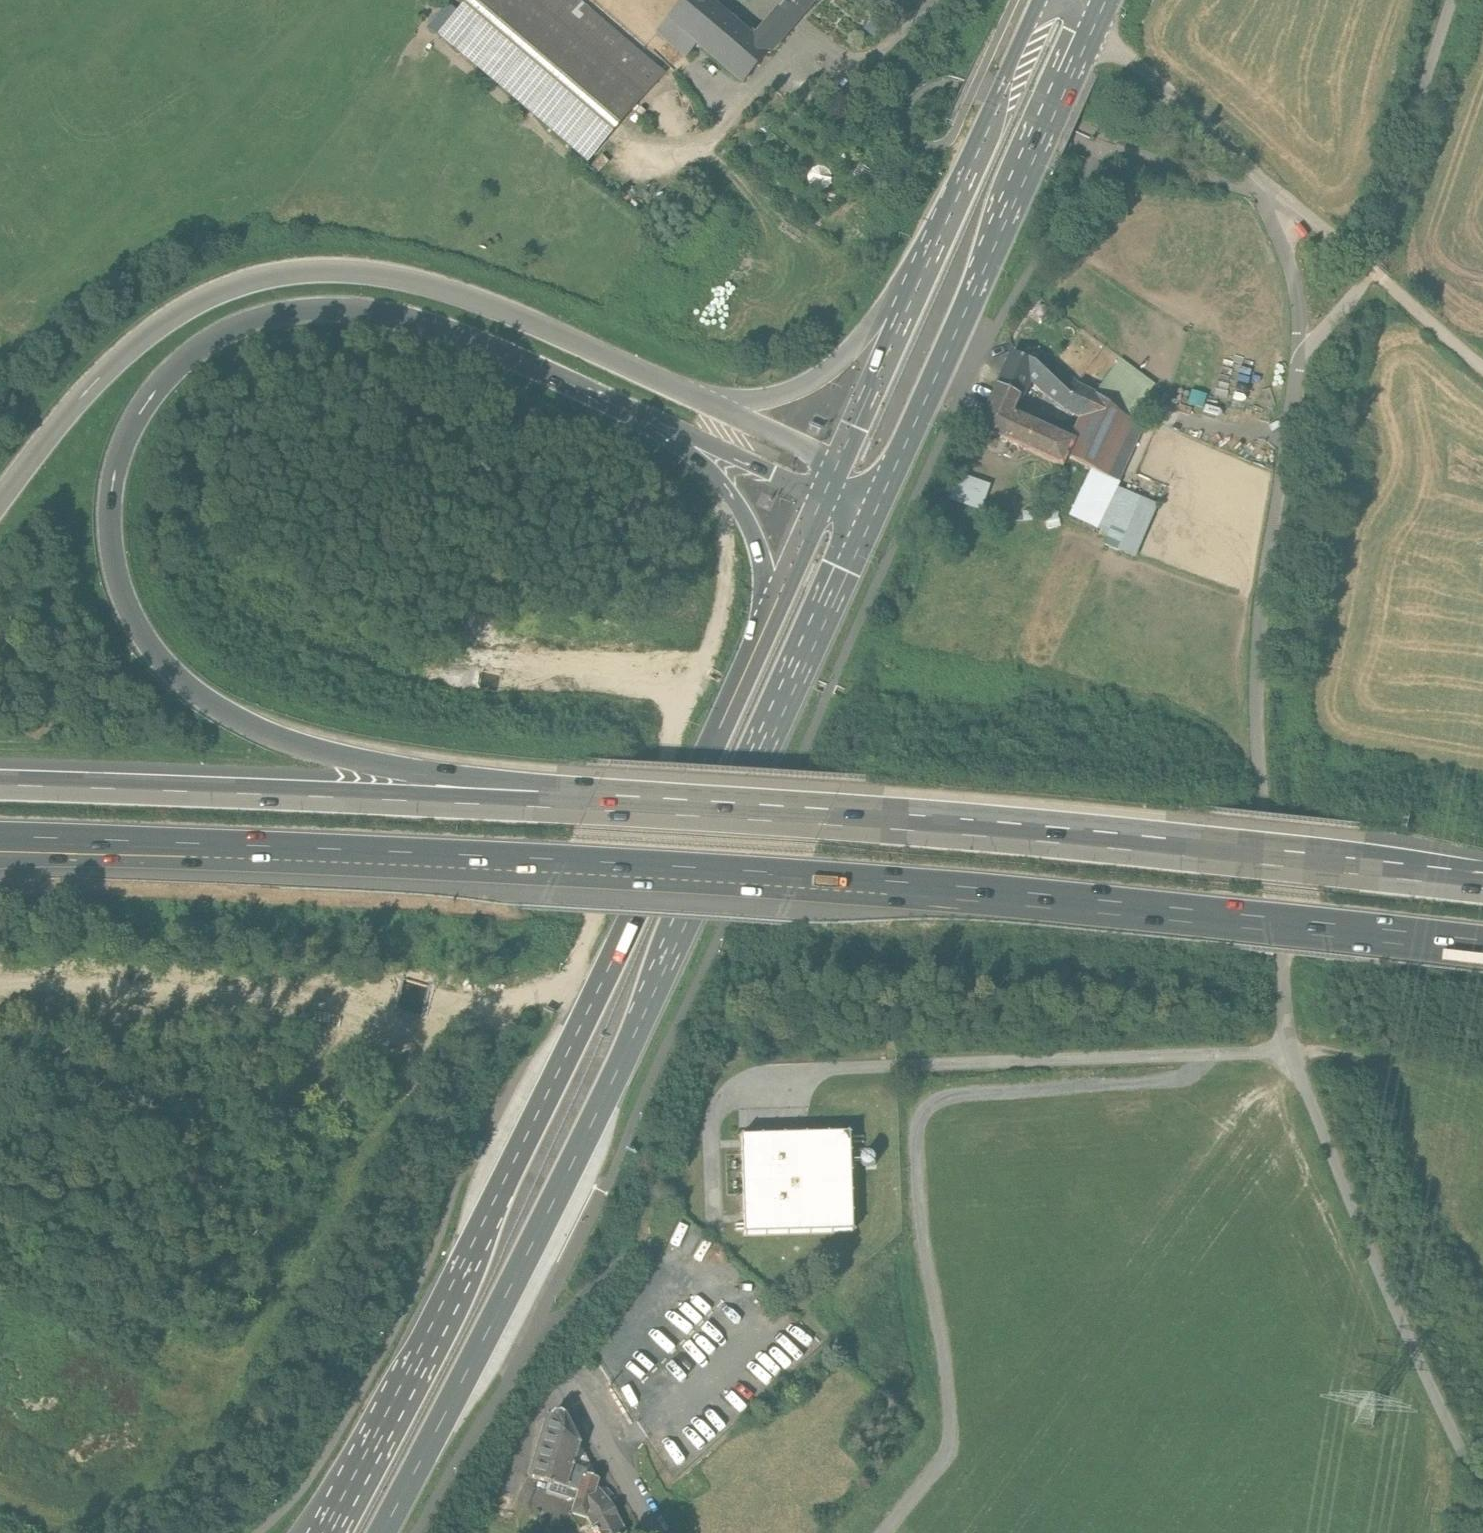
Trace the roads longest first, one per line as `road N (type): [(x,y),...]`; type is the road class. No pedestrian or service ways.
road 1 (motorway): [(114,845),(1015,898),(1482,948)]
road 2 (motorway): [(570,813),(324,753),(197,692),(142,630),(121,579),(113,523),(119,470),(138,420),(184,363),(243,328),(308,312),(373,314),(471,337),(680,433)]
road 3 (track): [(1482,1483),(1432,1392),(1291,1052),(1257,747),(1257,679),(1263,586),(1301,355)]
road 4 (primary): [(384,1532),(673,958),(882,503)]
road 5 (primary): [(770,615),(493,1208),(322,1532)]
road 6 (motorway): [(1482,894),(570,813)]
road 7 (motorway): [(690,393),(440,287),(356,272),(276,275),(210,299),(136,344),(0,503)]
road 8 (track): [(885,1532),(934,1473),(949,1437),(916,1189),(921,1115),(954,1095),(1181,1079),(1213,1054)]
road 9 (motorway): [(570,813),(0,788)]
road 10 (primary): [(882,503),(1095,29)]
road 11 (primary): [(1049,0),(909,309)]
road 12 (motorway): [(909,309),(878,318),(846,356),(789,390),(745,400),(690,393)]
road 13 (motorway): [(680,433),(713,465),(763,542),(770,615)]
road 14 (residential): [(658,1532),(575,1376)]
road 15 (primary): [(909,309),(839,464)]
road 16 (track): [(1301,355),(1294,278),(1265,194)]
road 17 (motorway): [(839,464),(690,393)]
road 18 (motorway): [(680,433),(825,498)]
road 19 (primary): [(825,498),(770,615)]

